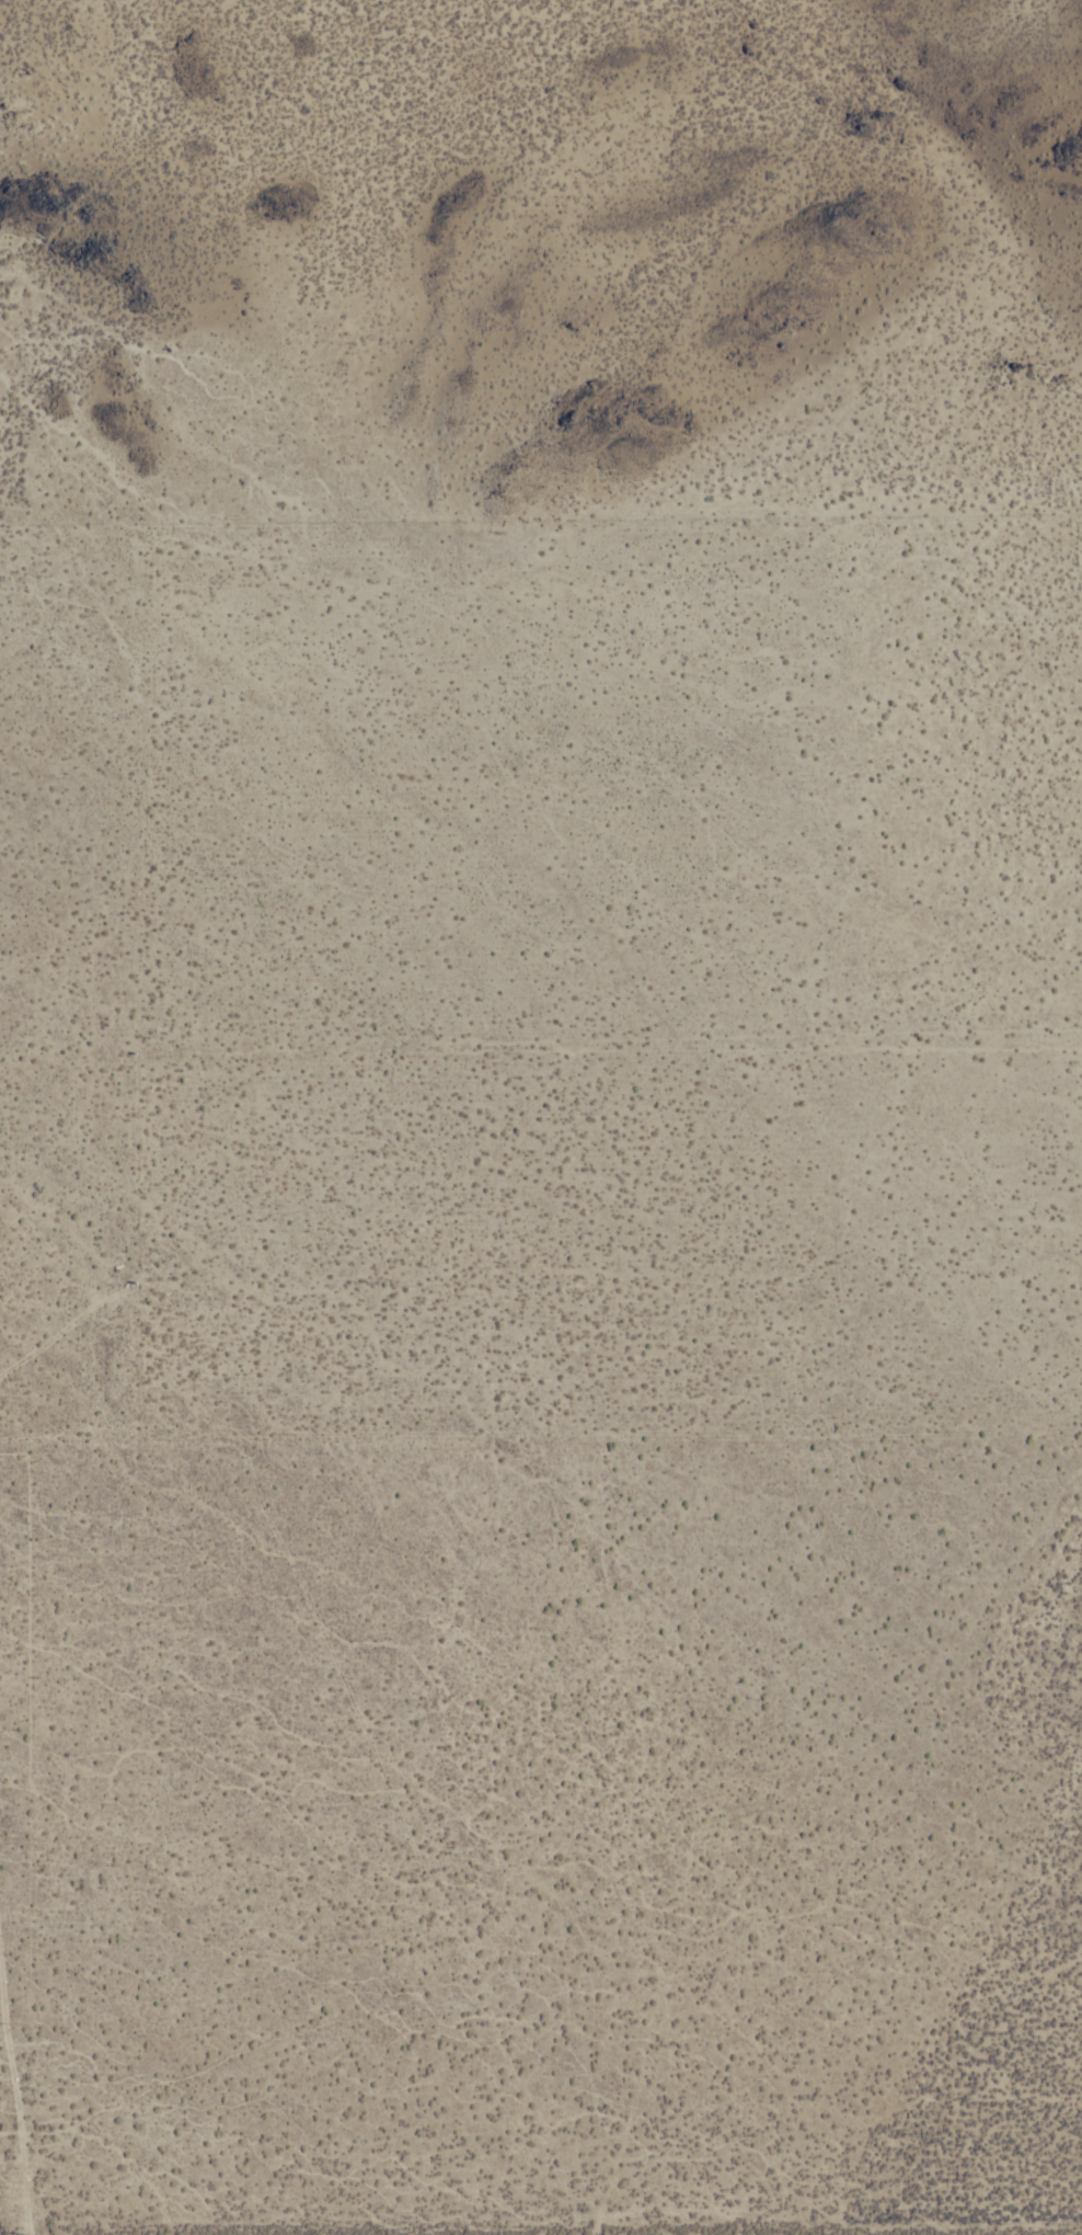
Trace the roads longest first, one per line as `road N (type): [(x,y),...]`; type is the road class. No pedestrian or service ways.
road 1 (track): [(0,1978),(28,2234)]
road 2 (track): [(119,1288),(0,1376)]

